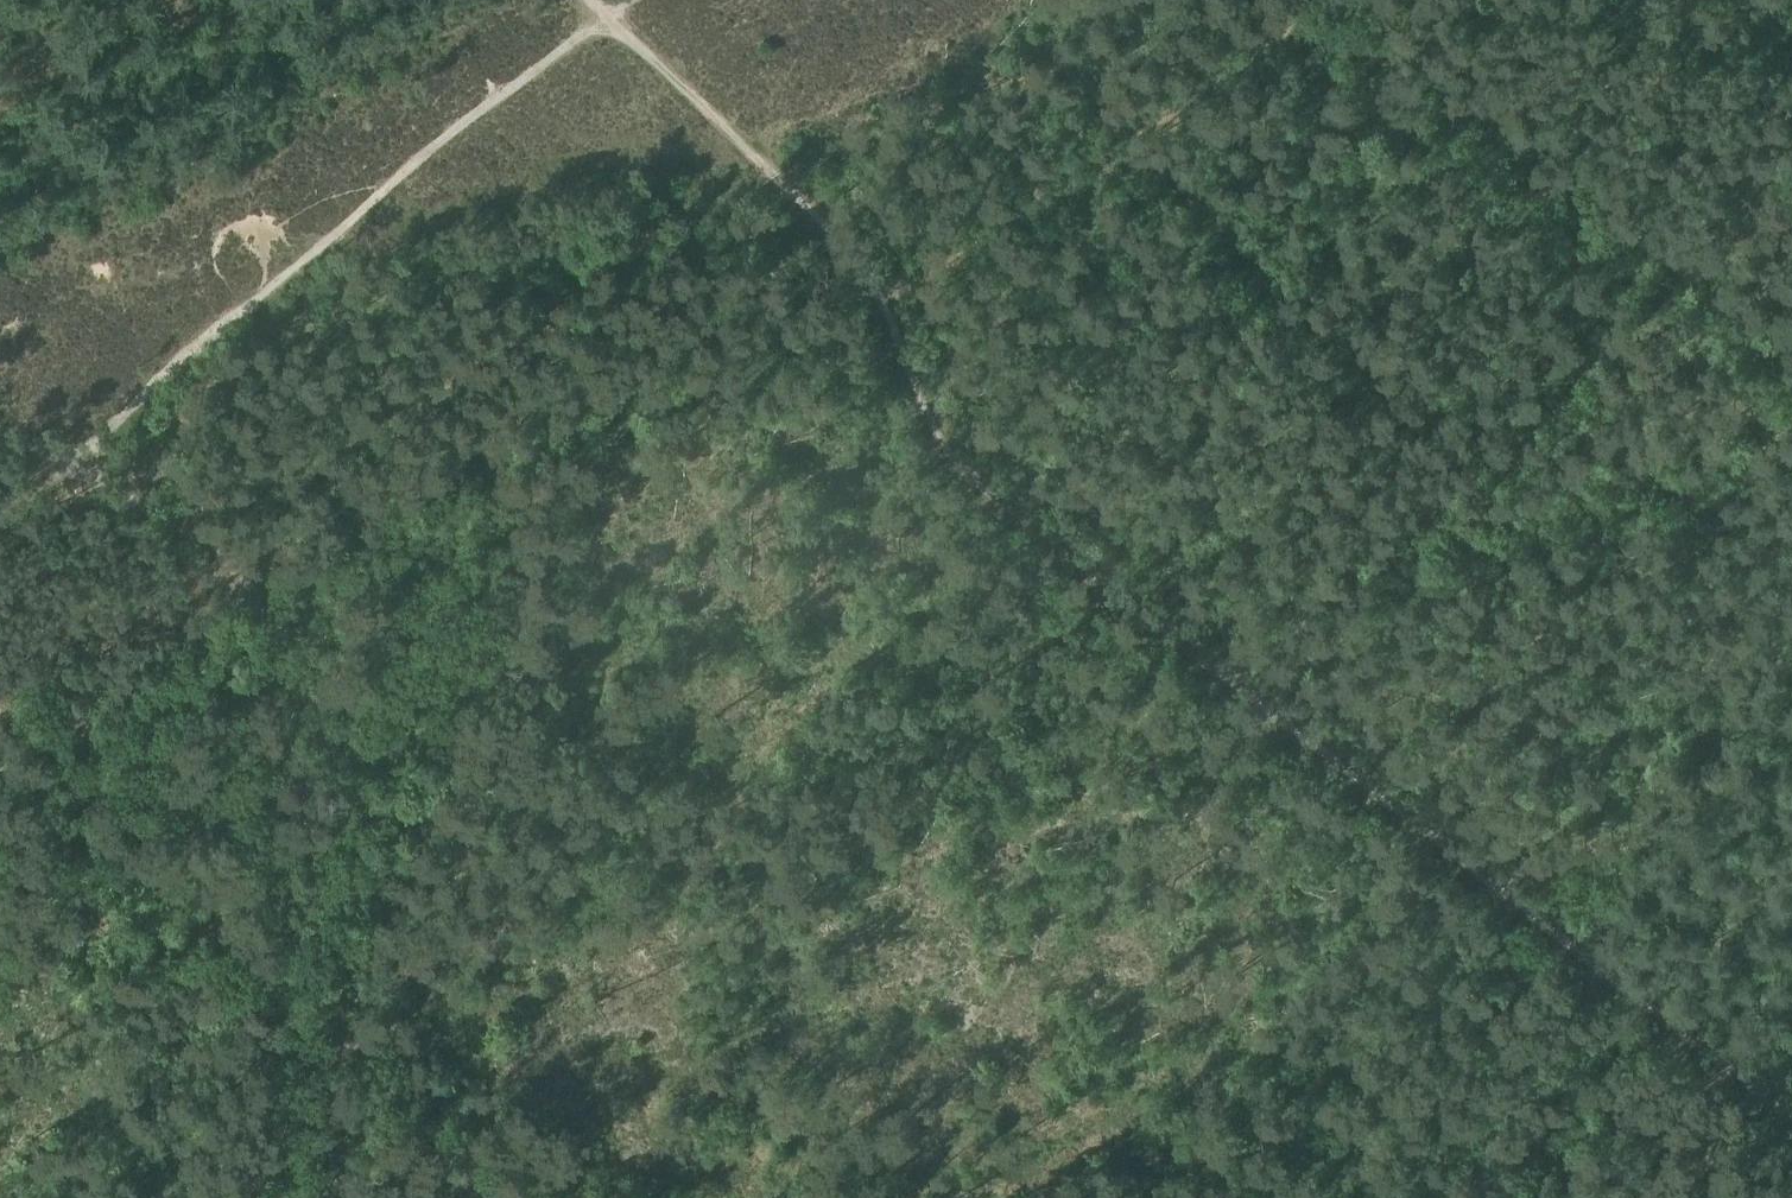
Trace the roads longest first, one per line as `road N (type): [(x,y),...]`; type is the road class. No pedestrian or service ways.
road 1 (track): [(1791,1120),(970,481),(919,421),(890,328),(843,248),(604,20)]
road 2 (track): [(317,1197),(291,796),(234,590),(163,521),(47,457),(0,498)]

